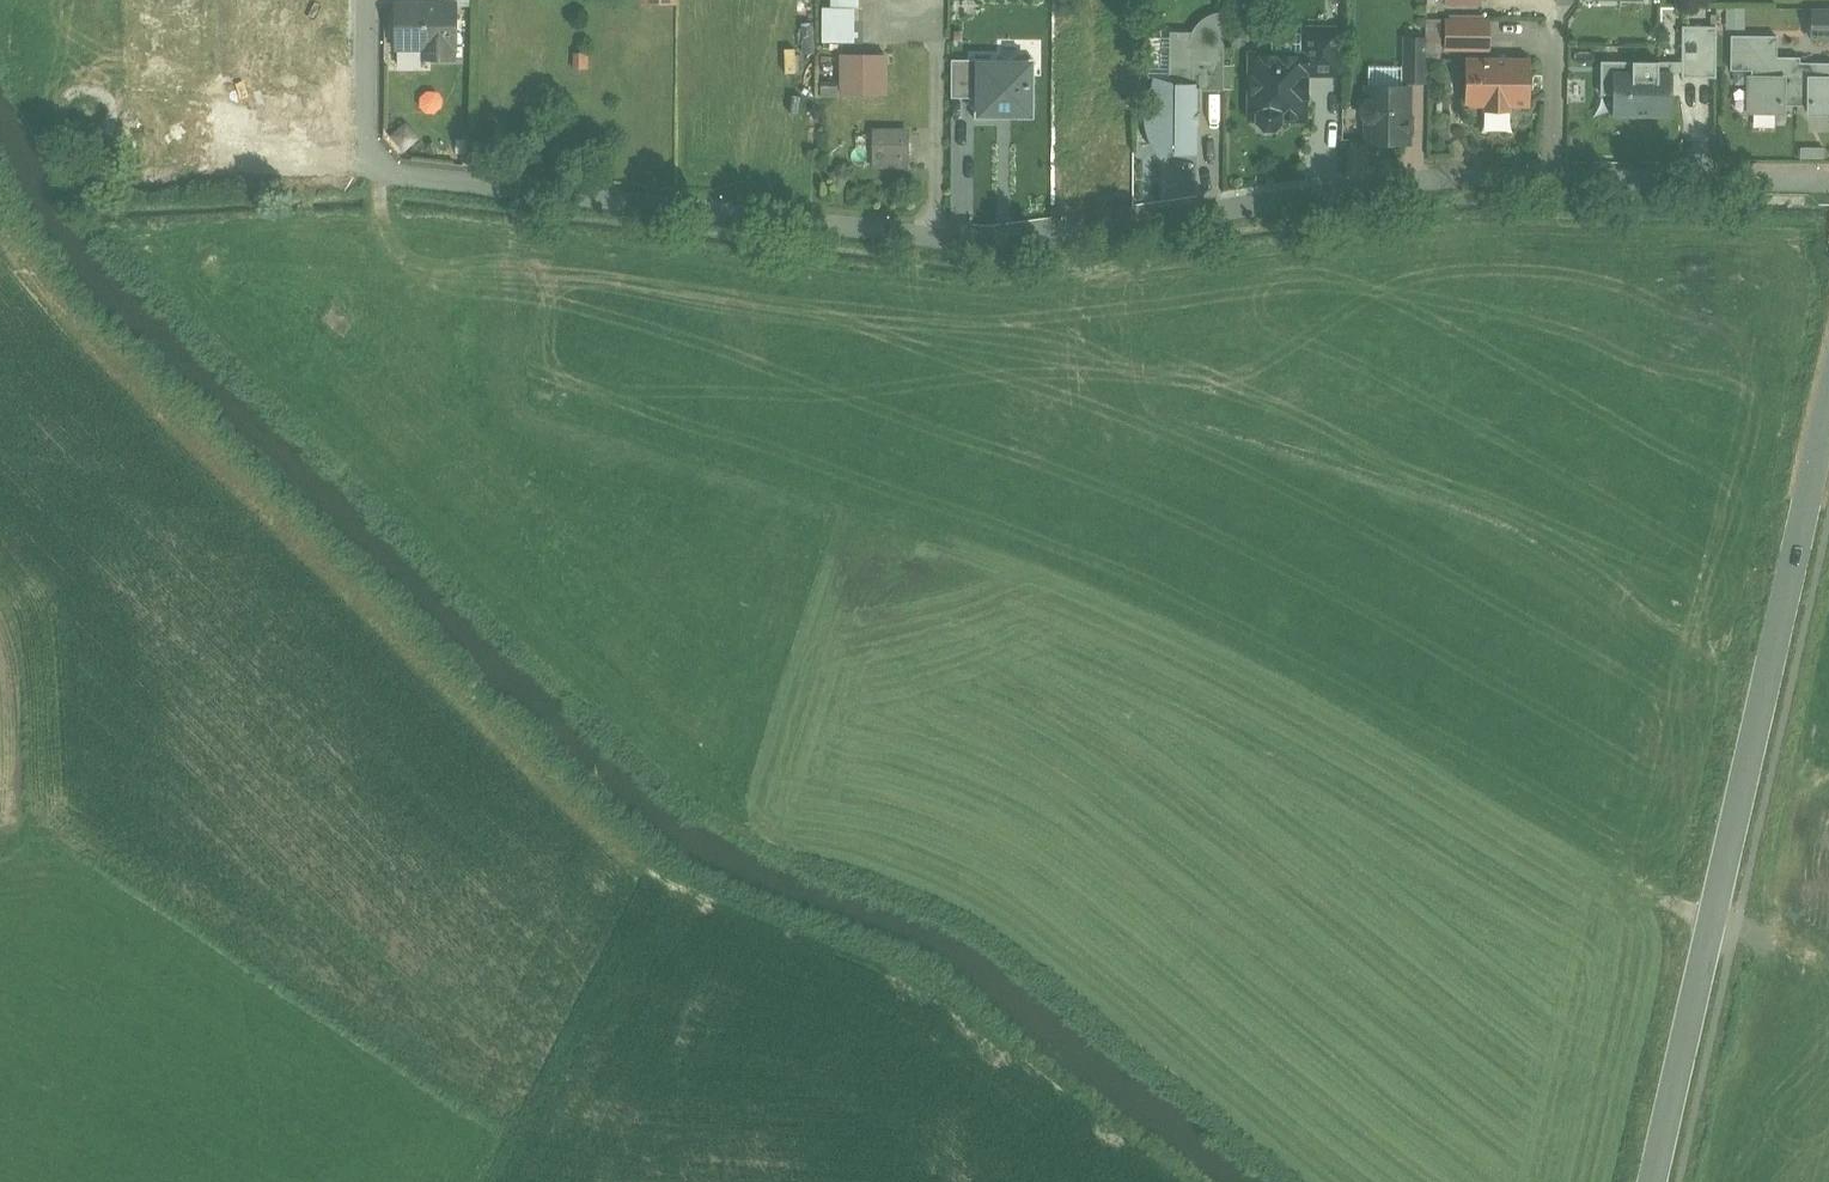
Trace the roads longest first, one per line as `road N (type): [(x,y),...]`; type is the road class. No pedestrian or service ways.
road 1 (residential): [(1828,184),(1452,177),(980,240),(390,174),(365,143),(366,0)]
road 2 (unclassified): [(1652,1181),(1828,411)]

